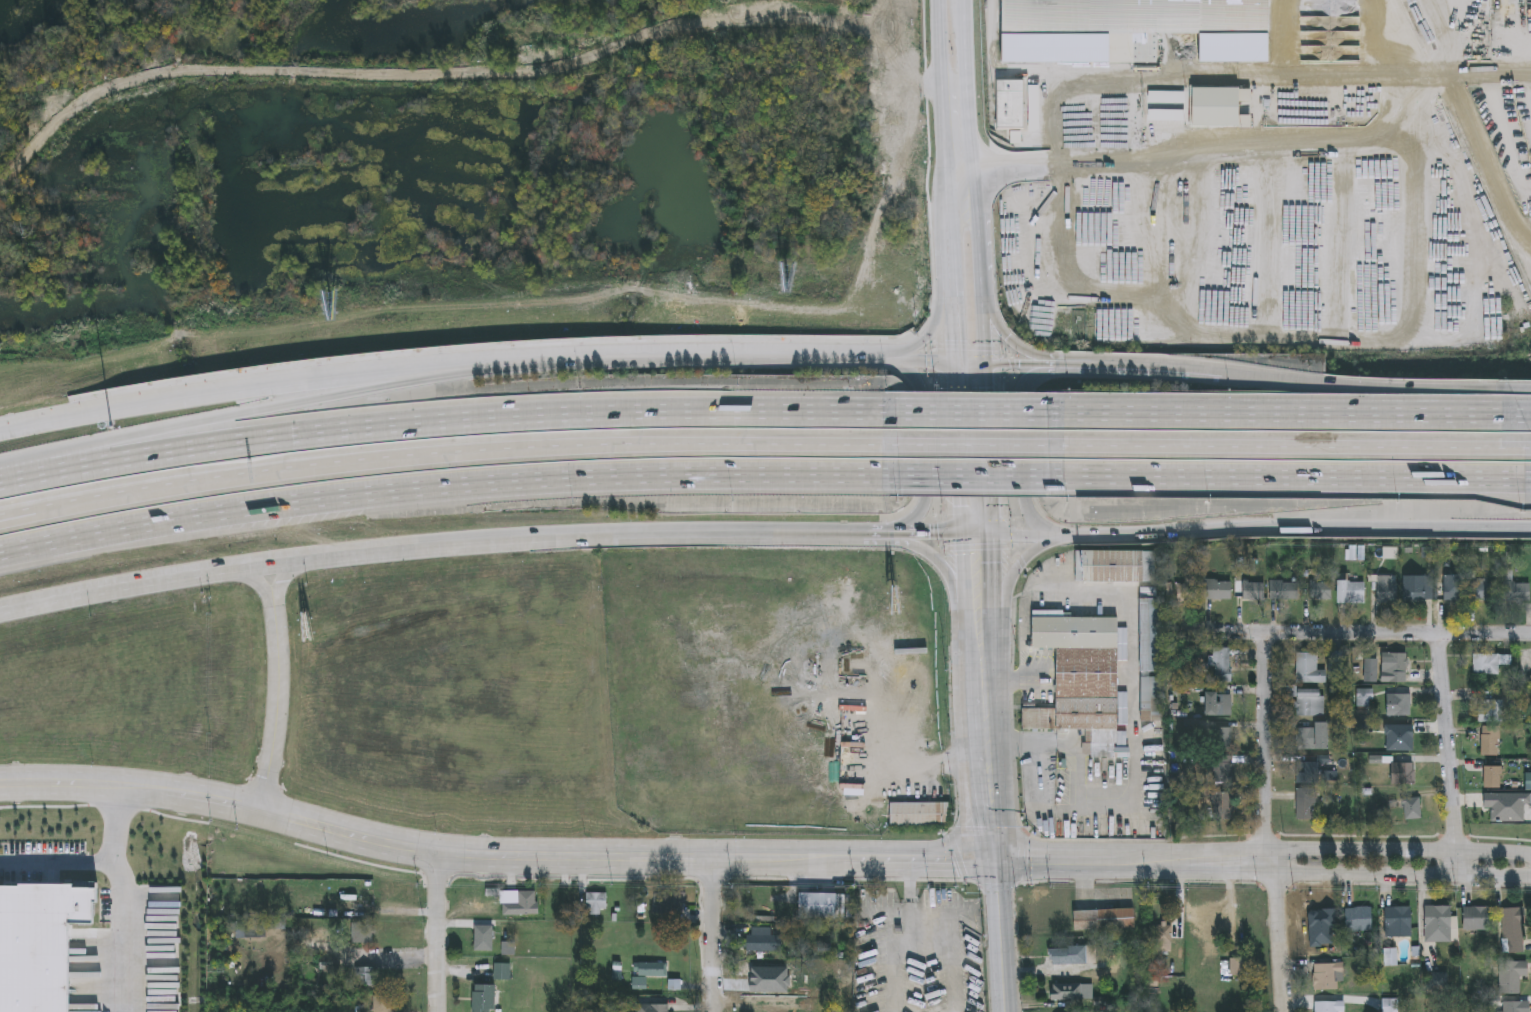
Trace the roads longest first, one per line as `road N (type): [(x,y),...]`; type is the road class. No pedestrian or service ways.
road 1 (residential): [(265,802),(438,848),(713,861),(1271,865)]
road 2 (motorway): [(0,554),(248,509),(445,487),(641,476),(898,476)]
road 3 (motorway): [(897,445),(603,445),(411,456),(218,477),(0,515)]
road 4 (motorway): [(895,413),(440,422),(146,456),(0,484)]
road 5 (secondary): [(0,609),(94,589),(464,543),(826,535)]
road 6 (secondary): [(609,364),(460,357),(277,376),(0,425)]
road 7 (secondary): [(980,535),(1530,531)]
road 8 (motorway): [(1530,449),(1048,446)]
road 9 (motorway): [(1051,477),(1530,480)]
road 10 (motorway): [(1523,417),(1046,414)]
road 11 (motorway): [(609,364),(478,372),(139,435)]
road 12 (residential): [(1281,1011),(1263,638)]
road 13 (primary): [(975,364),(986,345),(985,304),(966,0)]
road 14 (residential): [(1222,638),(1530,634)]
road 15 (secondary): [(898,364),(609,364)]
road 16 (motorway): [(1511,389),(1226,371)]
road 17 (residential): [(265,802),(65,783),(0,785)]
road 18 (residential): [(1530,854),(1292,848),(1271,865)]
road 19 (residential): [(1271,865),(1292,876),(1530,877)]
road 20 (primary): [(942,0),(951,245)]
road 21 (residential): [(1458,875),(1437,636)]
road 22 (primary): [(995,859),(983,633)]
road 23 (residential): [(274,592),(276,726),(265,802)]
road 24 (primary): [(980,535),(975,364)]
road 25 (residential): [(438,1011),(438,848)]
road 26 (motorway): [(898,476),(1051,477)]
road 27 (primary): [(1006,1011),(995,859)]
road 28 (motorway): [(1048,446),(897,445)]
road 29 (motorway): [(1046,414),(895,413)]
road 30 (residential): [(715,1011),(713,861)]
road 31 (motorway): [(1226,371),(1081,365)]
road 32 (primary): [(894,535),(939,563),(983,633)]
road 33 (primary): [(983,633),(999,593),(1056,536)]

